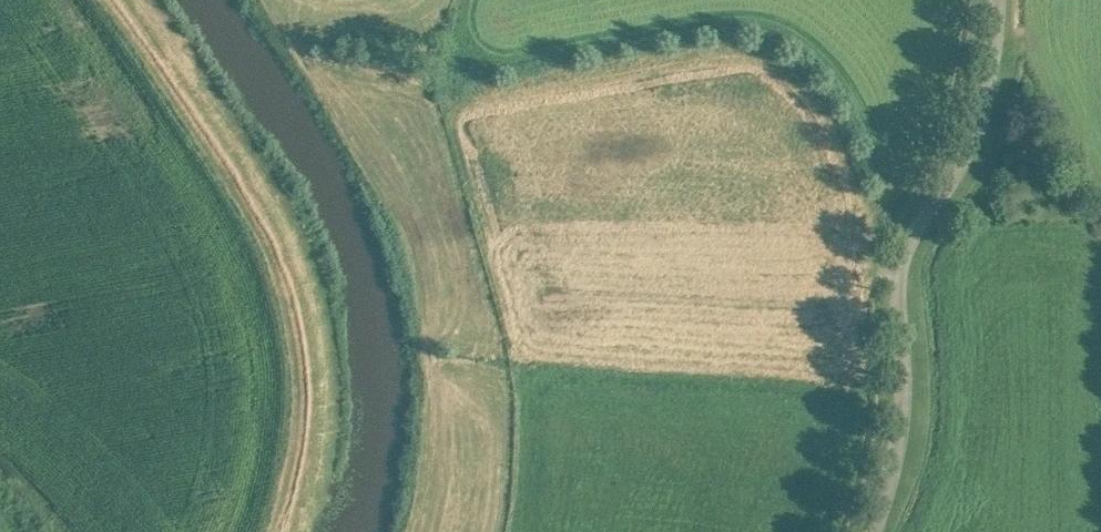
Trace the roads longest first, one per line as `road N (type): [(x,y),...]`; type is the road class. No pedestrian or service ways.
road 1 (unclassified): [(893,531),(914,425),(915,302),(931,263),(987,179),(1006,130),(1013,0)]

